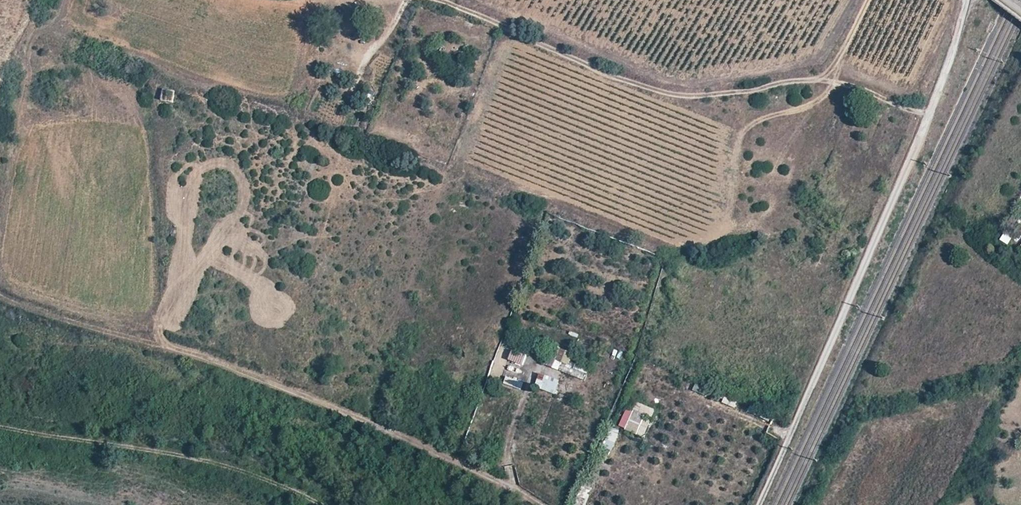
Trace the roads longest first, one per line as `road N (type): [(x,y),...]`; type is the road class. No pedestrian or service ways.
road 1 (track): [(0,296),(204,356),(541,504)]
road 2 (track): [(760,504),(948,65),(966,0)]
road 3 (track): [(928,113),(825,77),(668,92),(442,0)]
road 4 (track): [(162,346),(157,84)]

